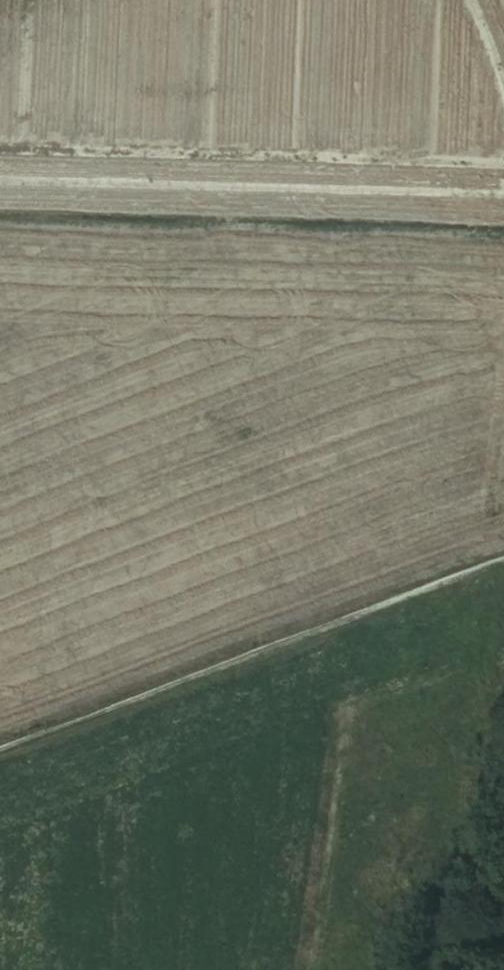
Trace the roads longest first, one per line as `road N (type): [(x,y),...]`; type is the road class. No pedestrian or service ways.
road 1 (track): [(0,746),(503,561)]

